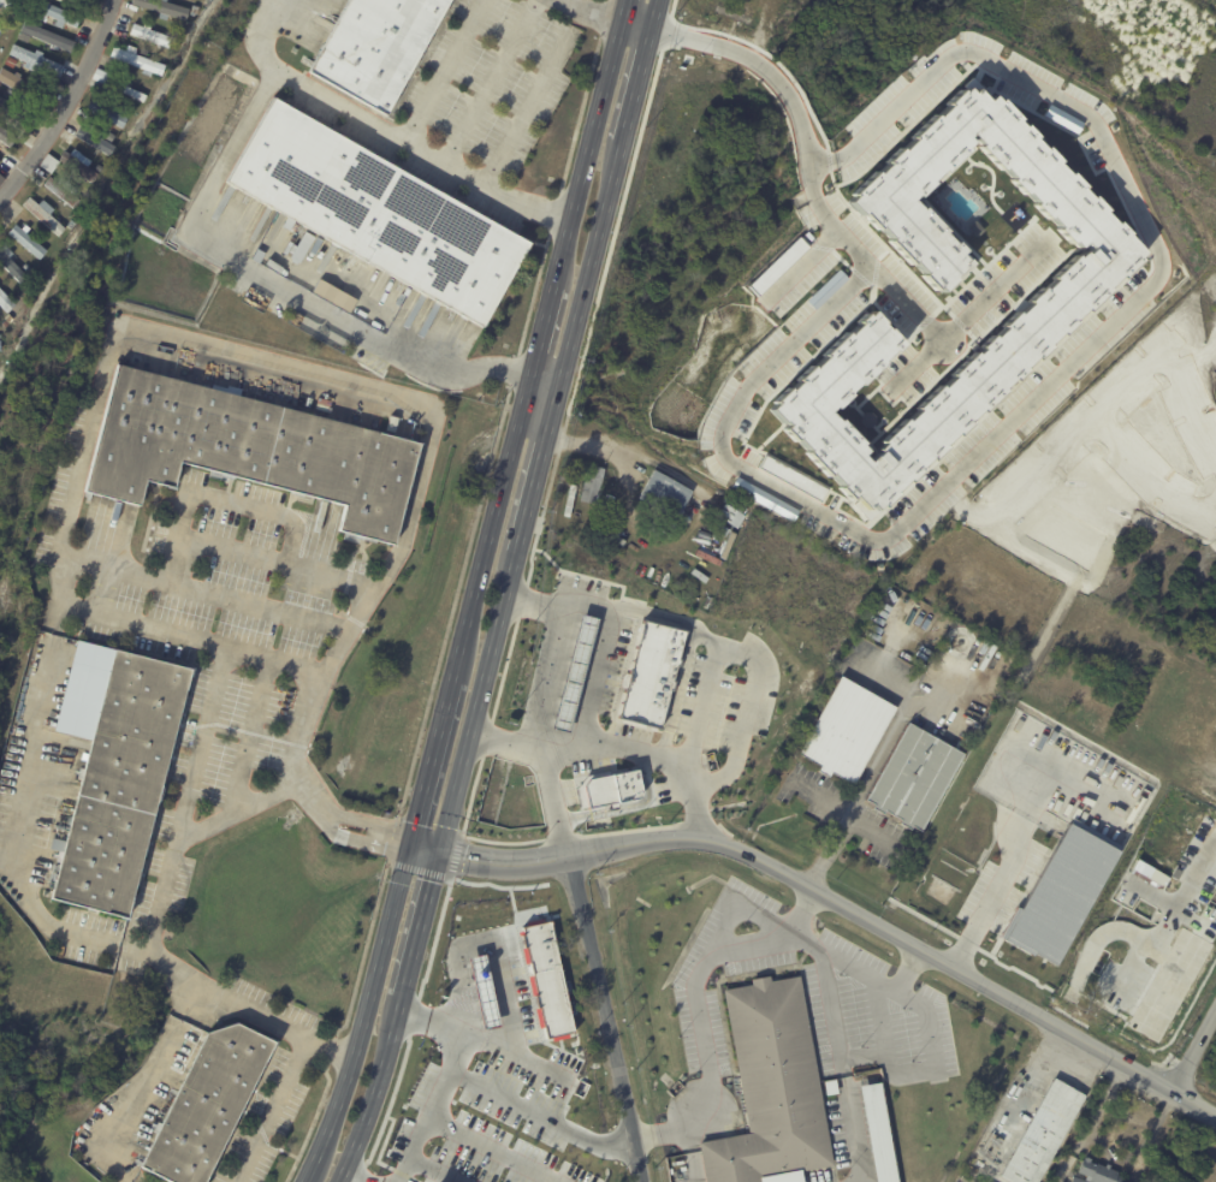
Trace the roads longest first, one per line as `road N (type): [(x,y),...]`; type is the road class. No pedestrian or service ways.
road 1 (secondary): [(628,0),(349,1074),(304,1181)]
road 2 (secondary): [(338,1181),(385,1062),(657,0)]
road 3 (tertiary): [(410,842),(512,862),(649,839),(714,839),(1215,1116)]
road 4 (residential): [(640,1181),(569,854)]

